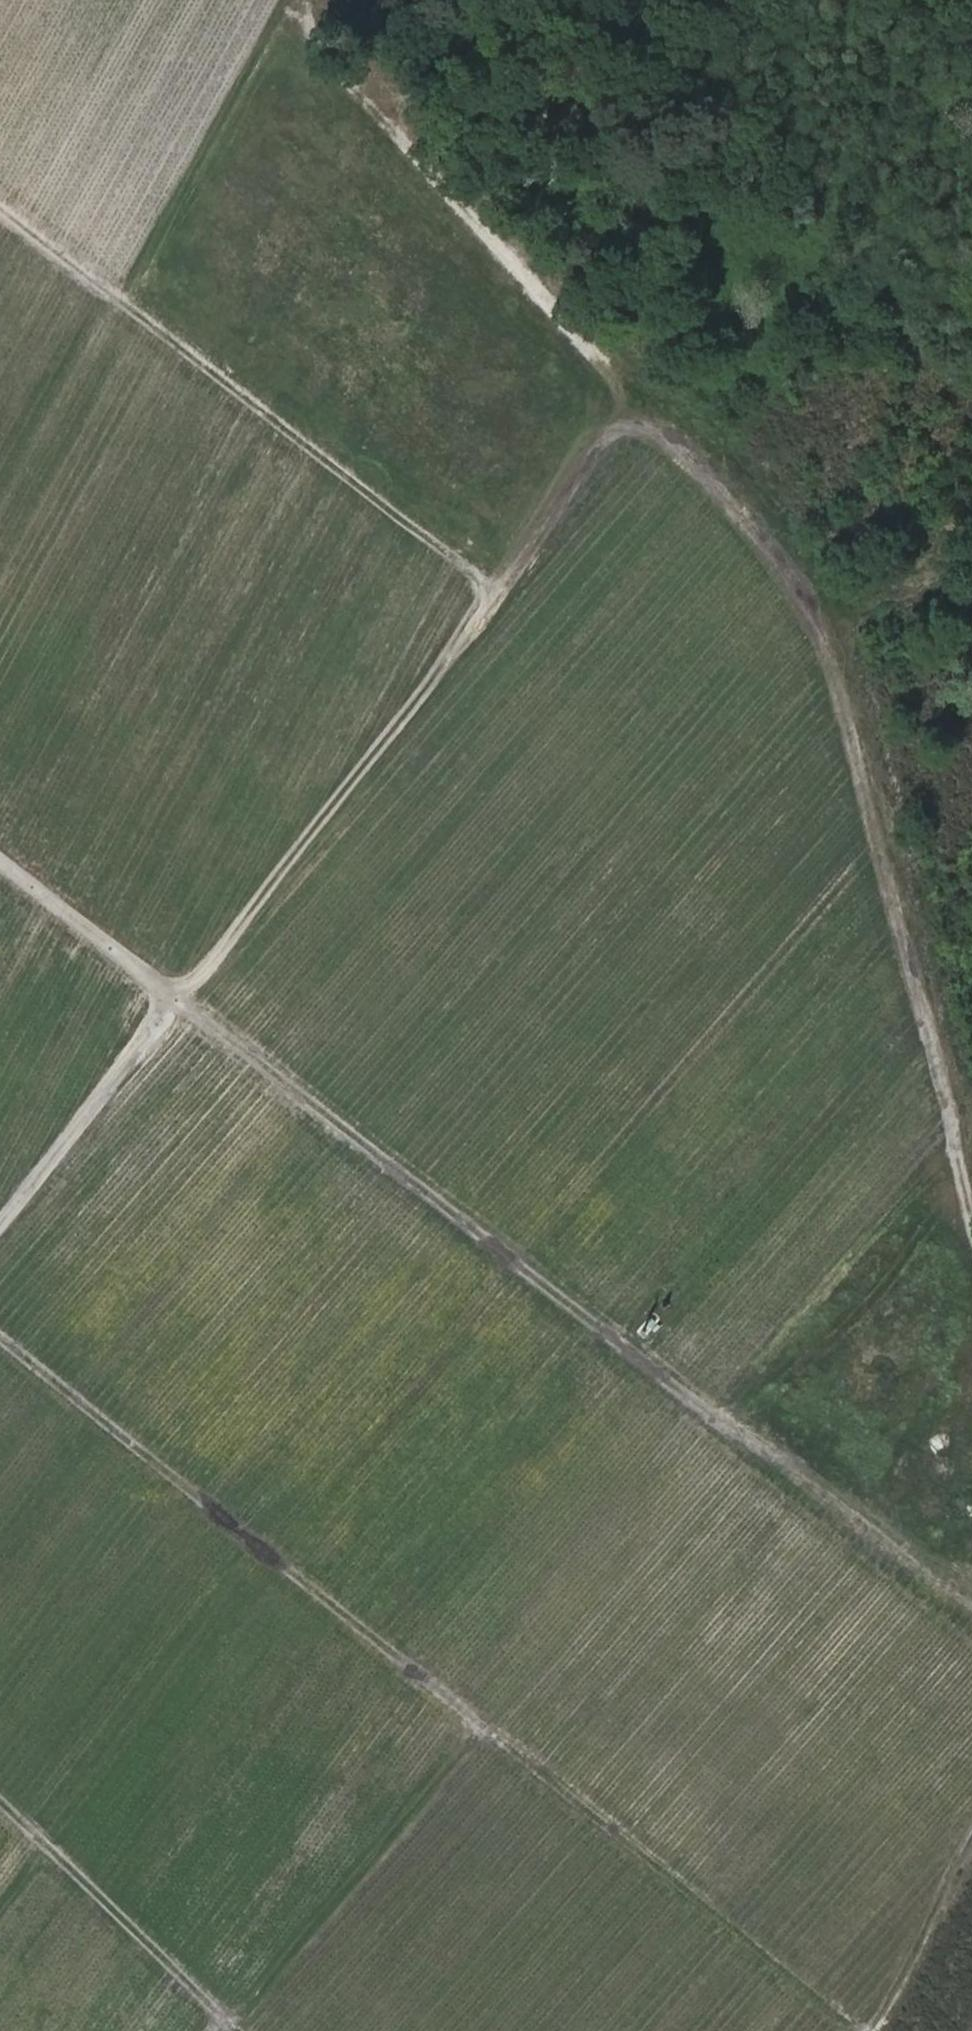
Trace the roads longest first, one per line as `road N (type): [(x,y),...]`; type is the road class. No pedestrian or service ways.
road 1 (track): [(293,0),(828,635),(971,1186)]
road 2 (track): [(0,862),(971,1605)]
road 3 (track): [(0,1323),(872,2030)]
road 4 (track): [(632,402),(502,584),(0,1228)]
road 5 (track): [(0,209),(496,592)]
road 6 (track): [(0,1804),(235,2030)]
road 7 (track): [(971,1856),(882,2030)]

